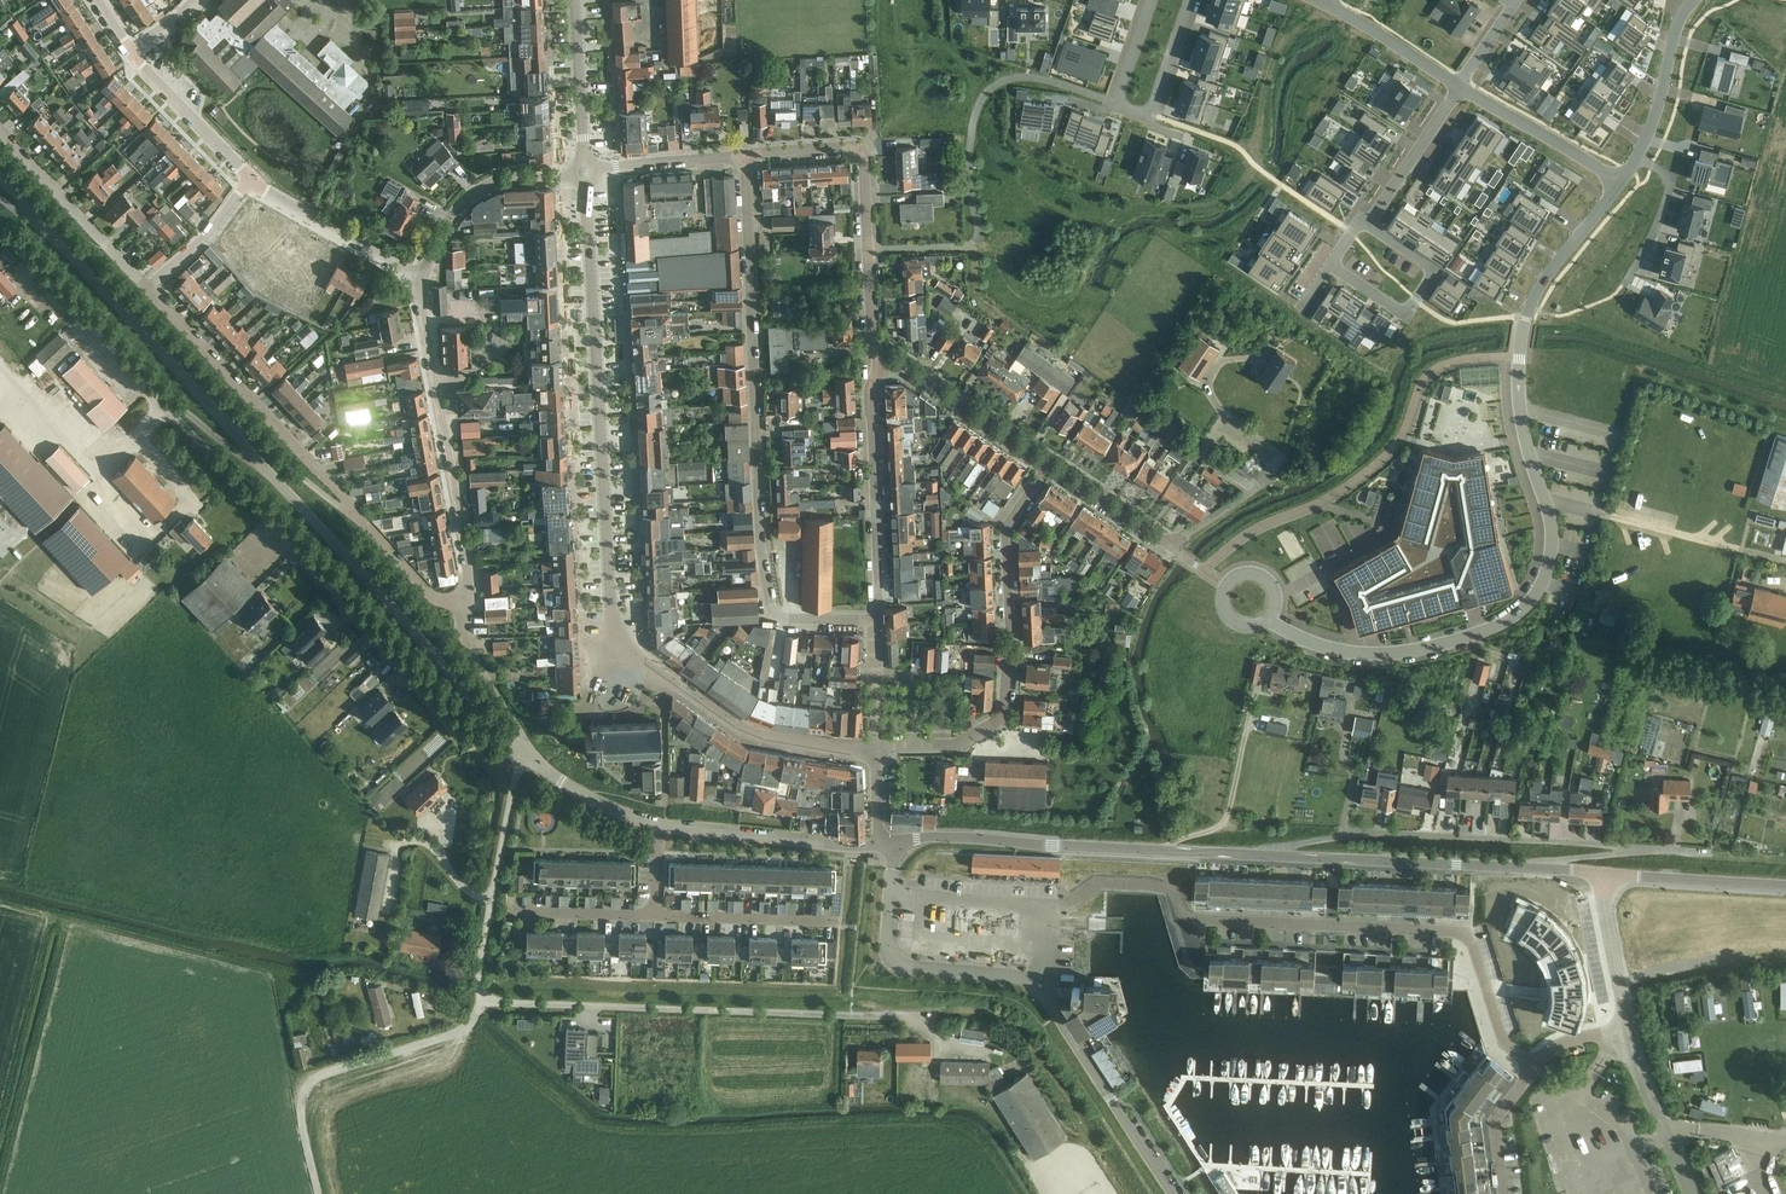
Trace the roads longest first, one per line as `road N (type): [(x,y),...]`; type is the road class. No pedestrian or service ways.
road 1 (tertiary): [(876,754),(757,733),(618,638),(586,186)]
road 2 (residential): [(1618,184),(1546,276),(1521,335),(1522,425),(1552,522),(1542,590),(1511,620),(1418,649),(1353,652),(1287,635),(1269,621)]
road 3 (residential): [(931,1035),(923,1025),(878,1017),(484,1000),(478,966),(525,754)]
road 4 (residential): [(1073,903),(1101,883),(1172,888),(1183,915),(1195,920),(1462,932),(1472,942),(1504,1043),(1533,1067)]
road 5 (residential): [(874,618),(788,619),(776,615),(768,595),(745,154)]
road 6 (residential): [(146,388),(465,731),(525,754)]
road 7 (residential): [(1172,1193),(1031,983),(895,966),(888,845)]
road 8 (residential): [(876,754),(896,745),(950,744),(1002,716),(1010,640),(1006,531),(1047,469)]
road 9 (residential): [(1262,857),(1343,836),(1647,849)]
road 10 (unclassified): [(525,754),(268,474)]
road 11 (tertiary): [(1262,857),(955,838),(888,845)]
road 12 (residential): [(452,608),(465,595),(468,574),(420,277)]
road 13 (track): [(320,1193),(299,1105),(305,1083),(456,1032),(484,1000)]
road 14 (residential): [(359,515),(149,289)]
road 15 (residential): [(1149,0),(1114,103),(1144,114),(1152,109),(1189,0)]
road 16 (residential): [(874,618),(869,389),(883,359)]
road 17 (unclassified): [(216,413),(41,220)]
road 18 (tertiary): [(1511,868),(1262,857)]
road 19 (residential): [(888,845),(658,825)]
road 20 (residential): [(149,289),(0,130)]
road 21 (residential): [(883,359),(873,346),(863,146)]
road 22 (residential): [(146,388),(0,229)]
road 23 (residential): [(1331,265),(1398,310),(1410,307),(1430,267),(1368,224)]
road 24 (residential): [(420,277),(457,199),(507,179),(572,176)]
road 25 (residential): [(1047,469),(883,359)]
road 26 (residential): [(420,277),(249,179)]
road 27 (residential): [(1618,184),(1458,84)]
road 28 (residential): [(655,916),(841,922)]
road 29 (tertiary): [(1601,876),(1785,886)]
road 30 (residential): [(1694,1193),(1625,1026)]
road 31 (residential): [(216,413),(359,515)]
road 32 (residential): [(249,179),(130,52)]
road 33 (residential): [(532,758),(452,608)]
road 34 (residential): [(1693,0),(1675,28),(1637,159)]
road 35 (residential): [(1368,224),(1458,84)]
road 36 (residential): [(1269,621),(1236,628),(1221,610),(1224,587),(1240,575),(1260,576),(1274,591),(1275,612)]
road 37 (tertiary): [(585,159),(575,0)]
road 38 (residential): [(1458,84),(1325,1)]
road 39 (residential): [(1601,876),(1625,1026)]
road 40 (residential): [(1637,159),(1671,182),(1626,282)]
road 41 (residential): [(268,474),(146,388)]
road 42 (residential): [(149,289),(204,238),(249,179)]
road 43 (residential): [(598,170),(745,154)]
road 44 (residential): [(509,913),(655,916)]
road 45 (residential): [(658,825),(588,798),(532,758)]
road 46 (residential): [(1168,546),(1047,469)]
road 47 (residential): [(1511,868),(1647,849)]
road 48 (residential): [(1505,1193),(1497,1126),(1533,1067)]
road 49 (residential): [(876,754),(874,618)]
road 50 (residential): [(452,608),(422,588),(359,515)]

